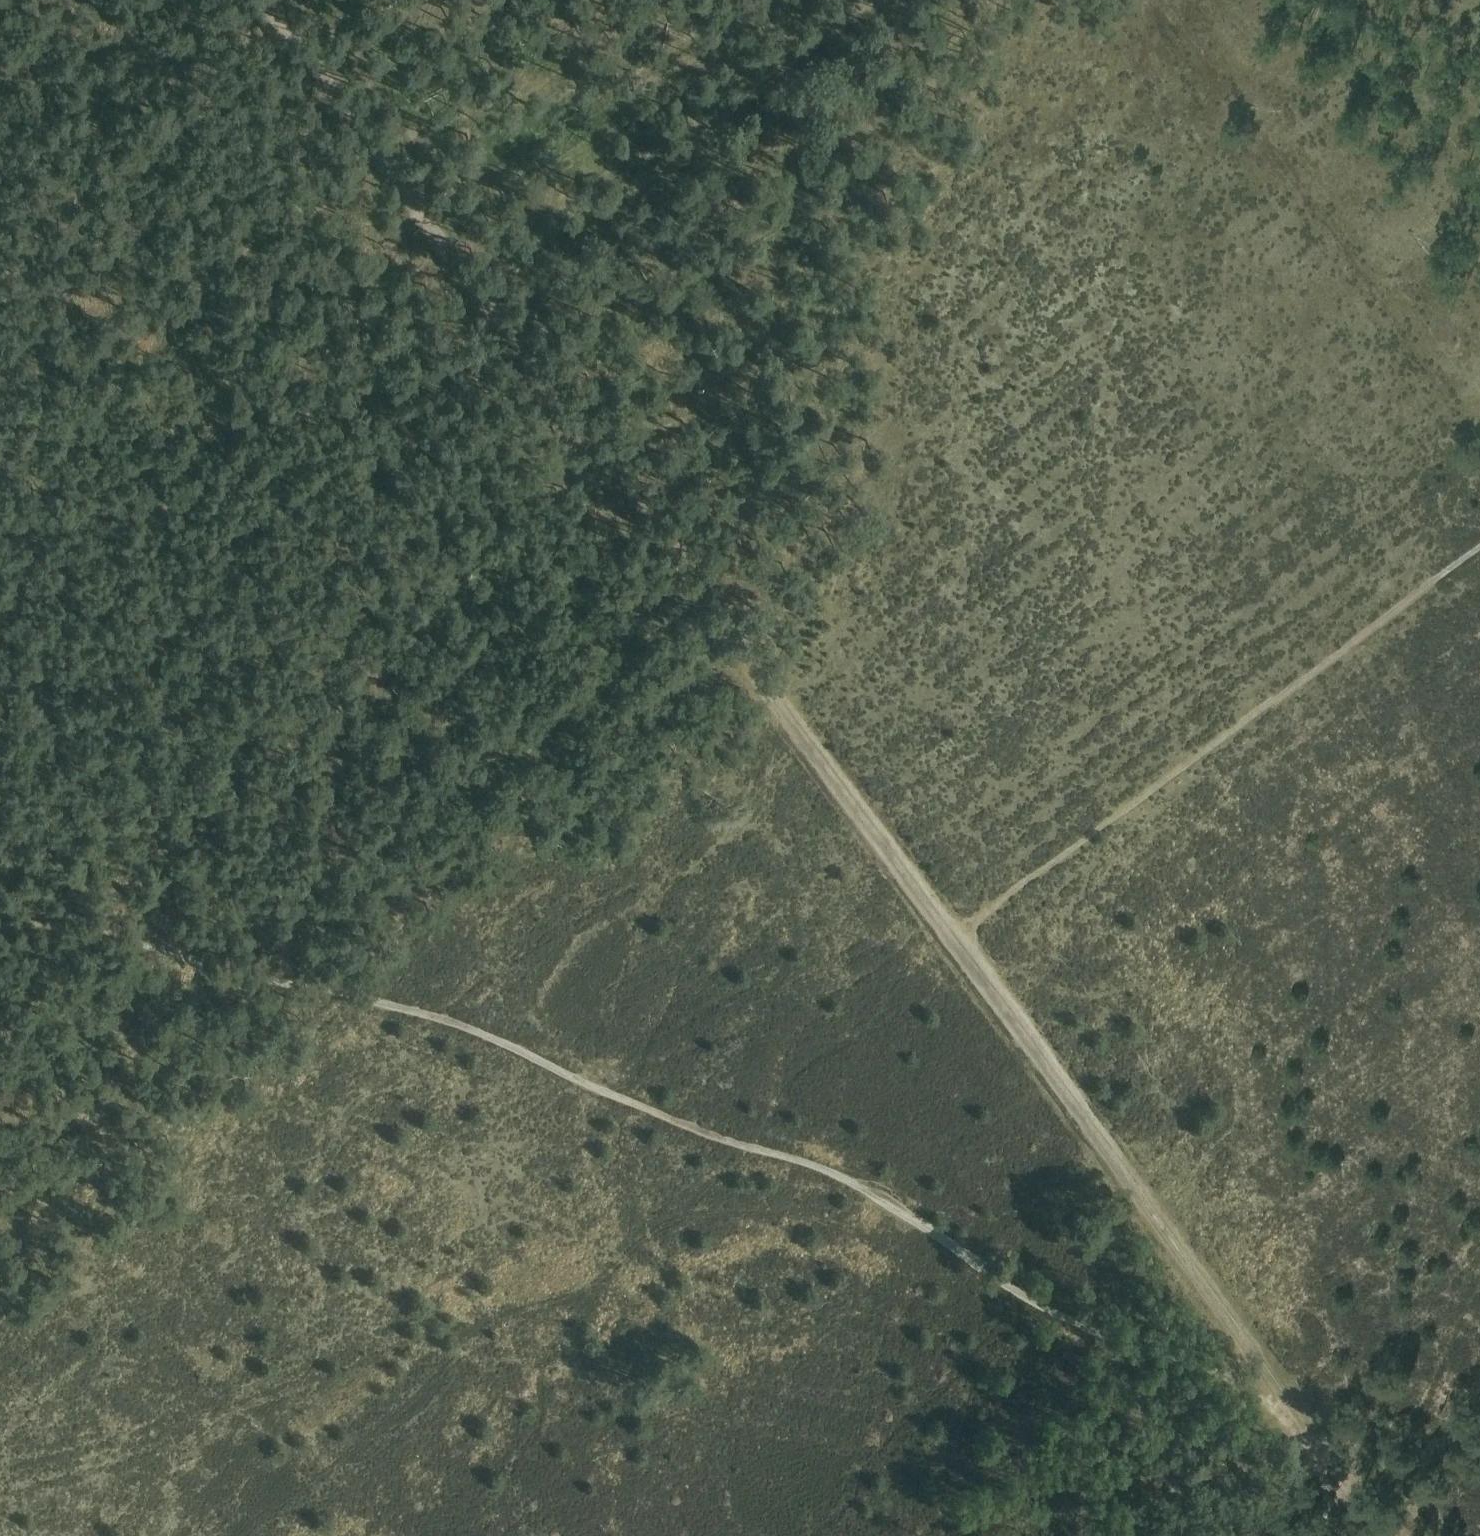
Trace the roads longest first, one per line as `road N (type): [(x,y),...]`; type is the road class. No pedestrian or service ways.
road 1 (track): [(0,926),(108,935),(422,1012),(502,1041),(587,1086),(716,1137),(827,1170),(1089,1330),(1250,1386),(1300,1428)]
road 2 (track): [(1300,1428),(1378,1535)]

